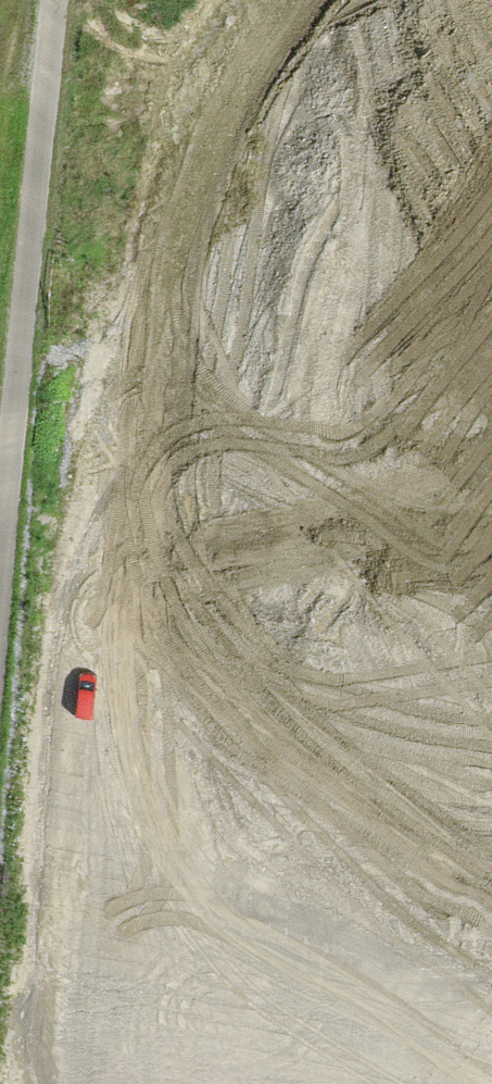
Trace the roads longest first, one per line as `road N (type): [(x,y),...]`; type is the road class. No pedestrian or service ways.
road 1 (track): [(379,0),(491,646)]
road 2 (track): [(0,578),(55,0)]

